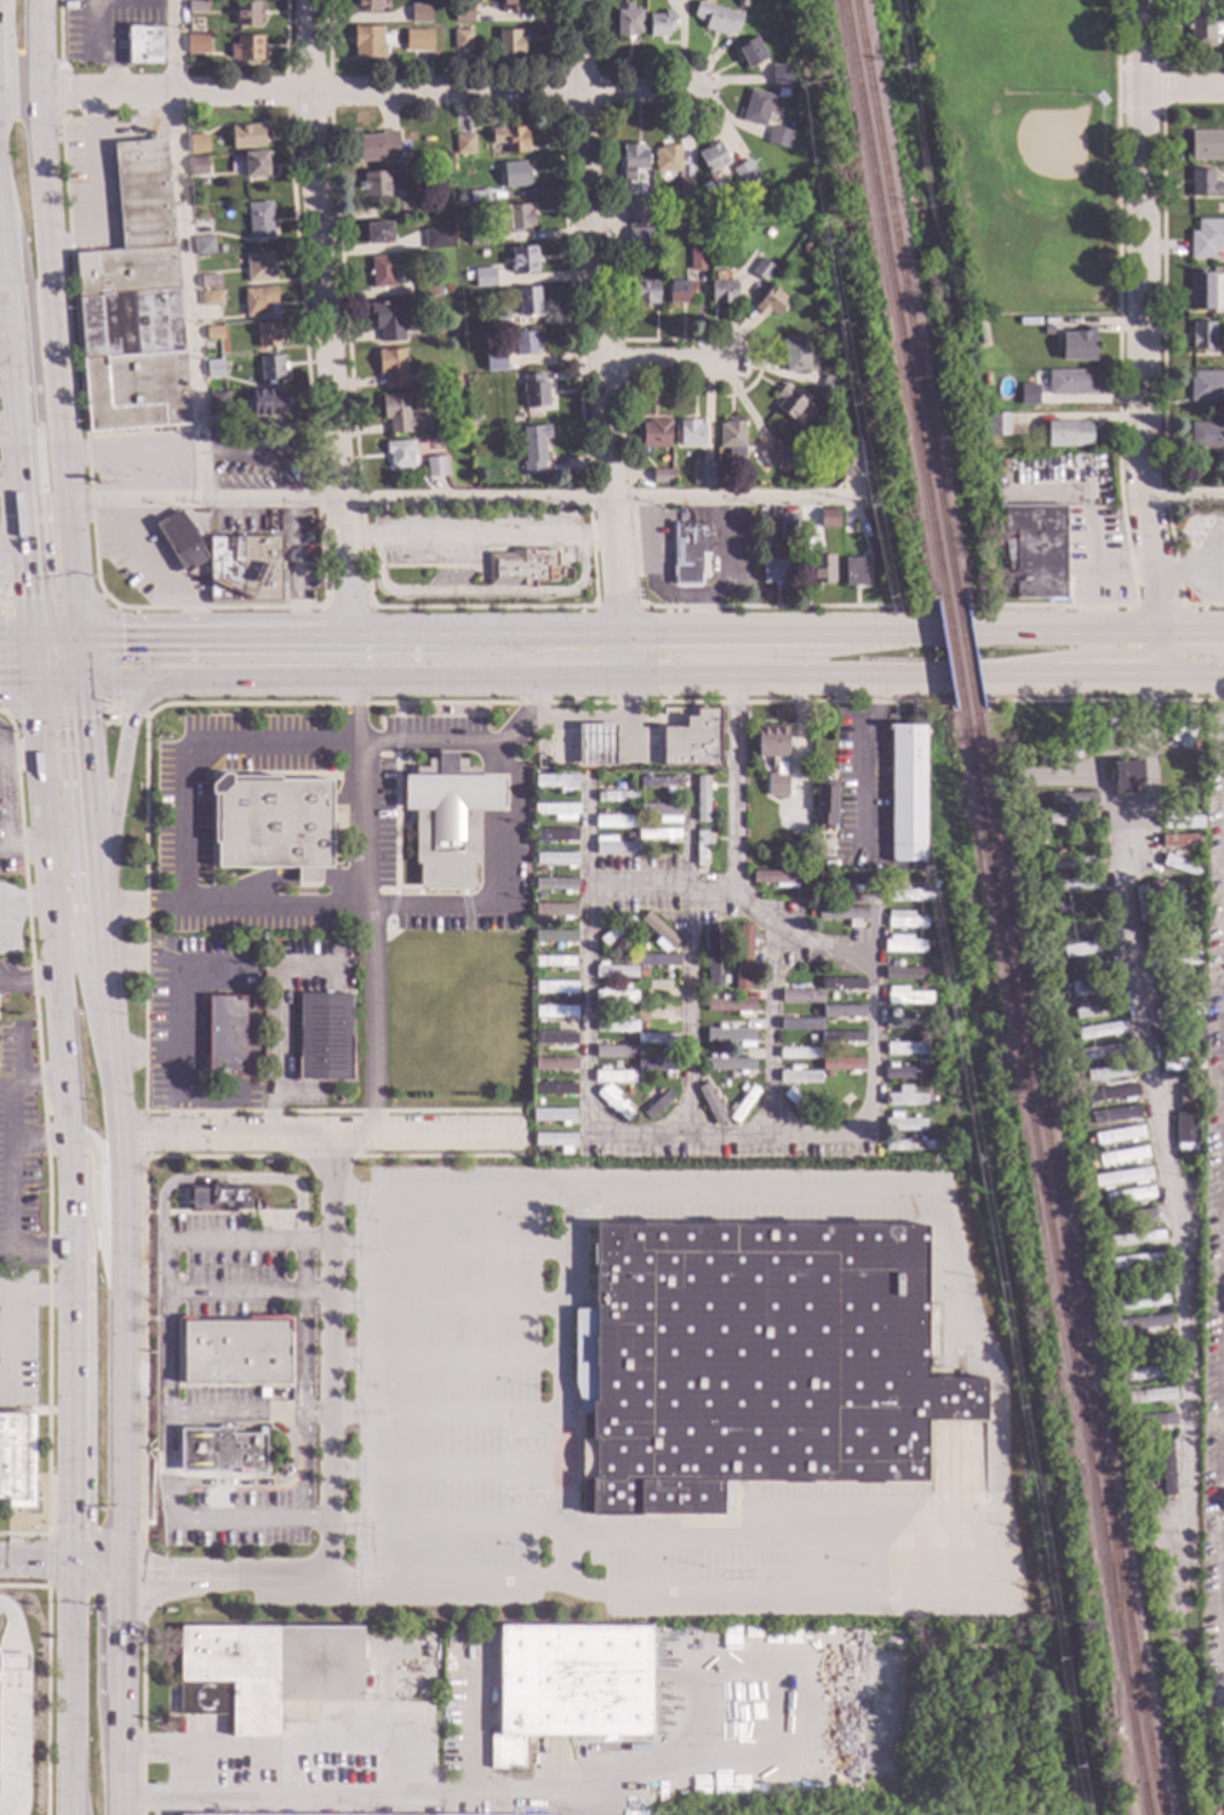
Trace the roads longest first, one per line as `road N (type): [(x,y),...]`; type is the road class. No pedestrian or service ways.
road 1 (residential): [(693,98),(0,97)]
road 2 (residential): [(314,0),(359,635)]
road 3 (residential): [(584,0),(622,635)]
road 4 (residential): [(1143,0),(1144,443),(1166,634)]
road 5 (primary): [(121,1581),(124,1195),(104,969)]
road 6 (primary): [(75,633),(42,96)]
road 7 (primary): [(42,750),(73,1254)]
road 8 (primary): [(622,675),(1049,674)]
road 9 (residential): [(525,1131),(120,1134)]
road 10 (primary): [(4,289),(32,632)]
road 11 (primary): [(179,679),(520,678)]
road 12 (primary): [(73,1254),(70,1563)]
road 13 (primary): [(70,1563),(70,1814)]
road 14 (primary): [(324,634),(75,633)]
road 15 (primary): [(1081,634),(845,635)]
road 16 (primary): [(97,871),(131,710),(141,696),(179,679)]
road 17 (primary): [(845,635),(622,635)]
road 18 (primary): [(122,1317),(95,1218),(91,1149),(69,1140)]
road 19 (primary): [(97,871),(79,679)]
road 20 (primary): [(622,635),(433,634)]
road 21 (primary): [(121,1708),(121,1581)]
road 22 (residential): [(728,364),(605,364)]
road 23 (primary): [(17,453),(0,573)]

